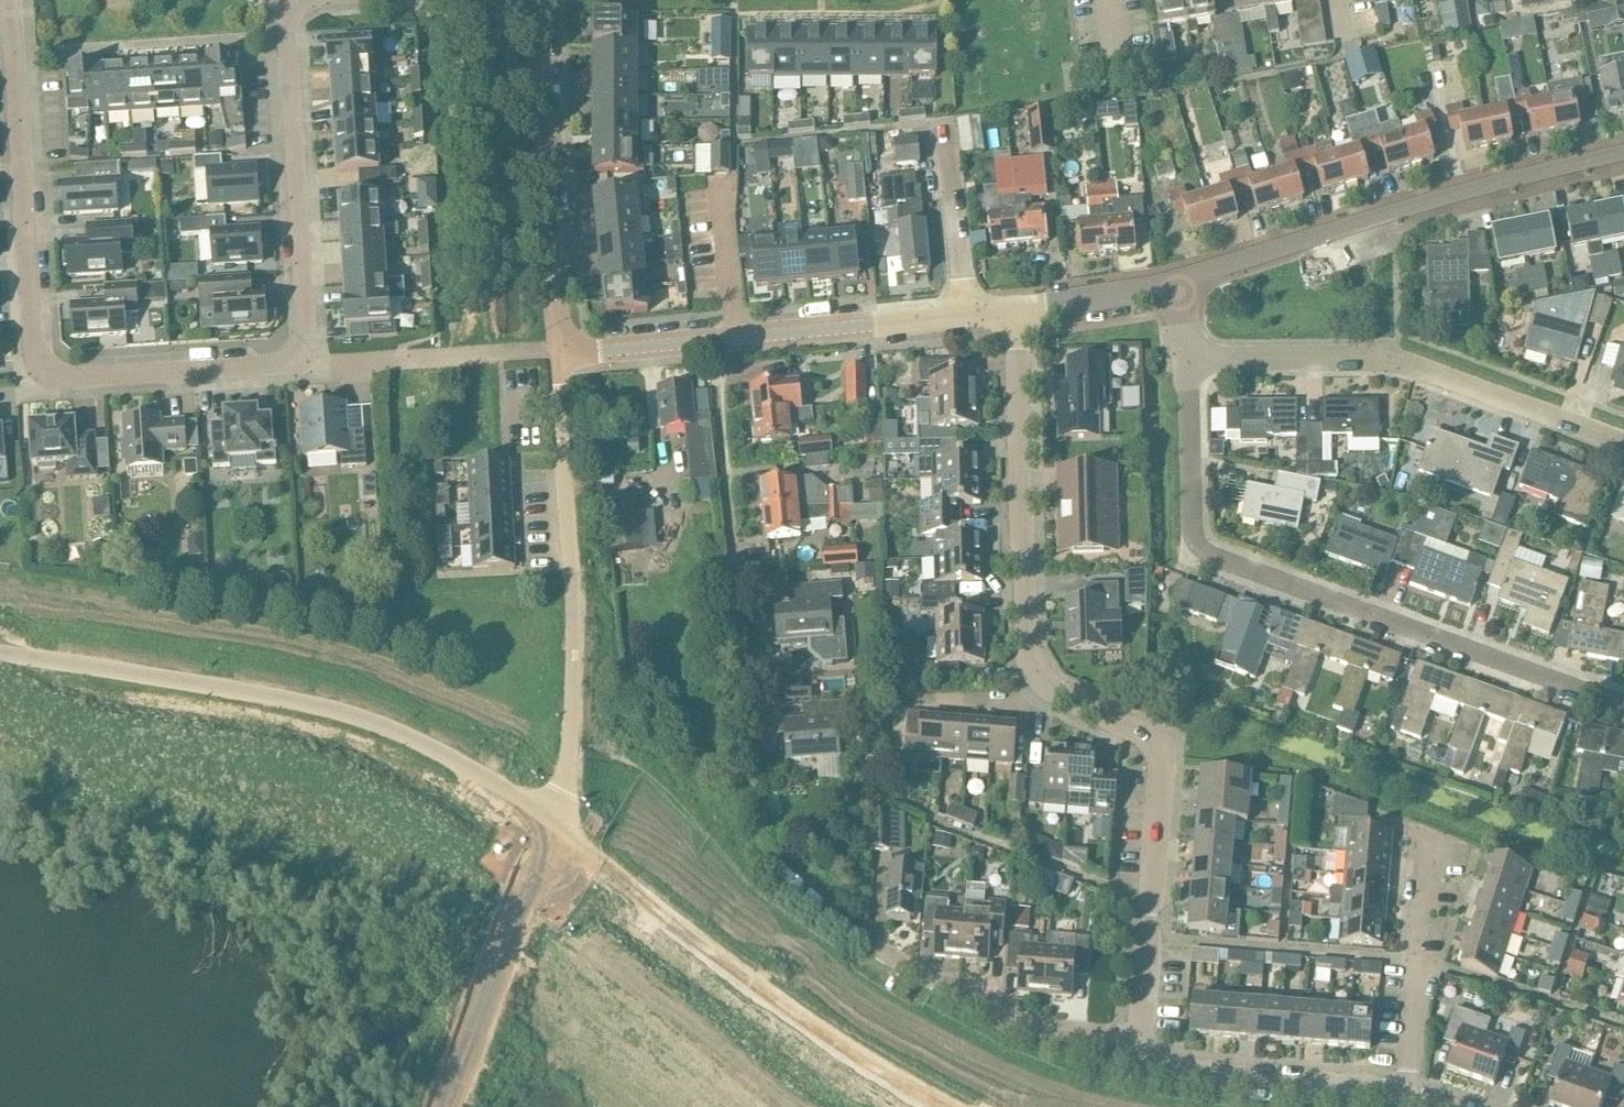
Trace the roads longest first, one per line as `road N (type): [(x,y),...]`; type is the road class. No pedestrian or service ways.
road 1 (residential): [(1141,1030),(1161,752),(1062,698),(1036,674),(1028,647),(1017,311)]
road 2 (residential): [(1623,702),(1208,553),(1192,533),(1189,359)]
road 3 (residential): [(309,364),(74,377),(47,366),(36,335),(16,0)]
road 4 (unclassified): [(0,680),(98,736),(187,749),(346,790),(404,814),(555,913)]
road 5 (residential): [(555,913),(569,827),(574,687),(558,352)]
road 6 (residential): [(1178,284),(1421,204),(1623,153)]
road 7 (residential): [(759,798),(717,337)]
road 8 (residential): [(1623,444),(1398,360),(1189,359)]
road 9 (residential): [(309,364),(286,0)]
road 10 (residential): [(558,352),(540,0)]
road 11 (residential): [(1405,1096),(1195,1075),(1152,1064),(1141,1030)]
road 12 (residential): [(1141,1030),(1017,1025),(876,948)]
road 13 (unclassified): [(784,1106),(566,923)]
road 14 (residential): [(1405,1096),(1433,838)]
road 15 (residential): [(558,352),(309,364)]
road 16 (residential): [(717,337),(965,318)]
road 17 (residential): [(965,318),(947,138)]
road 18 (residential): [(1017,311),(1178,284)]
road 19 (residential): [(558,352),(717,337)]

